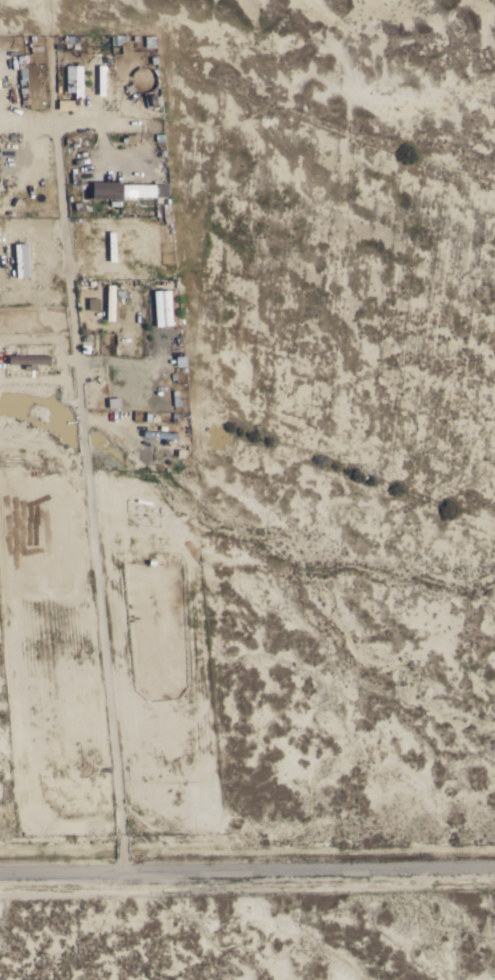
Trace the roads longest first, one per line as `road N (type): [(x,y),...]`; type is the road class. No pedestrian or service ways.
road 1 (track): [(123,866),(52,80)]
road 2 (residential): [(0,867),(494,863)]

